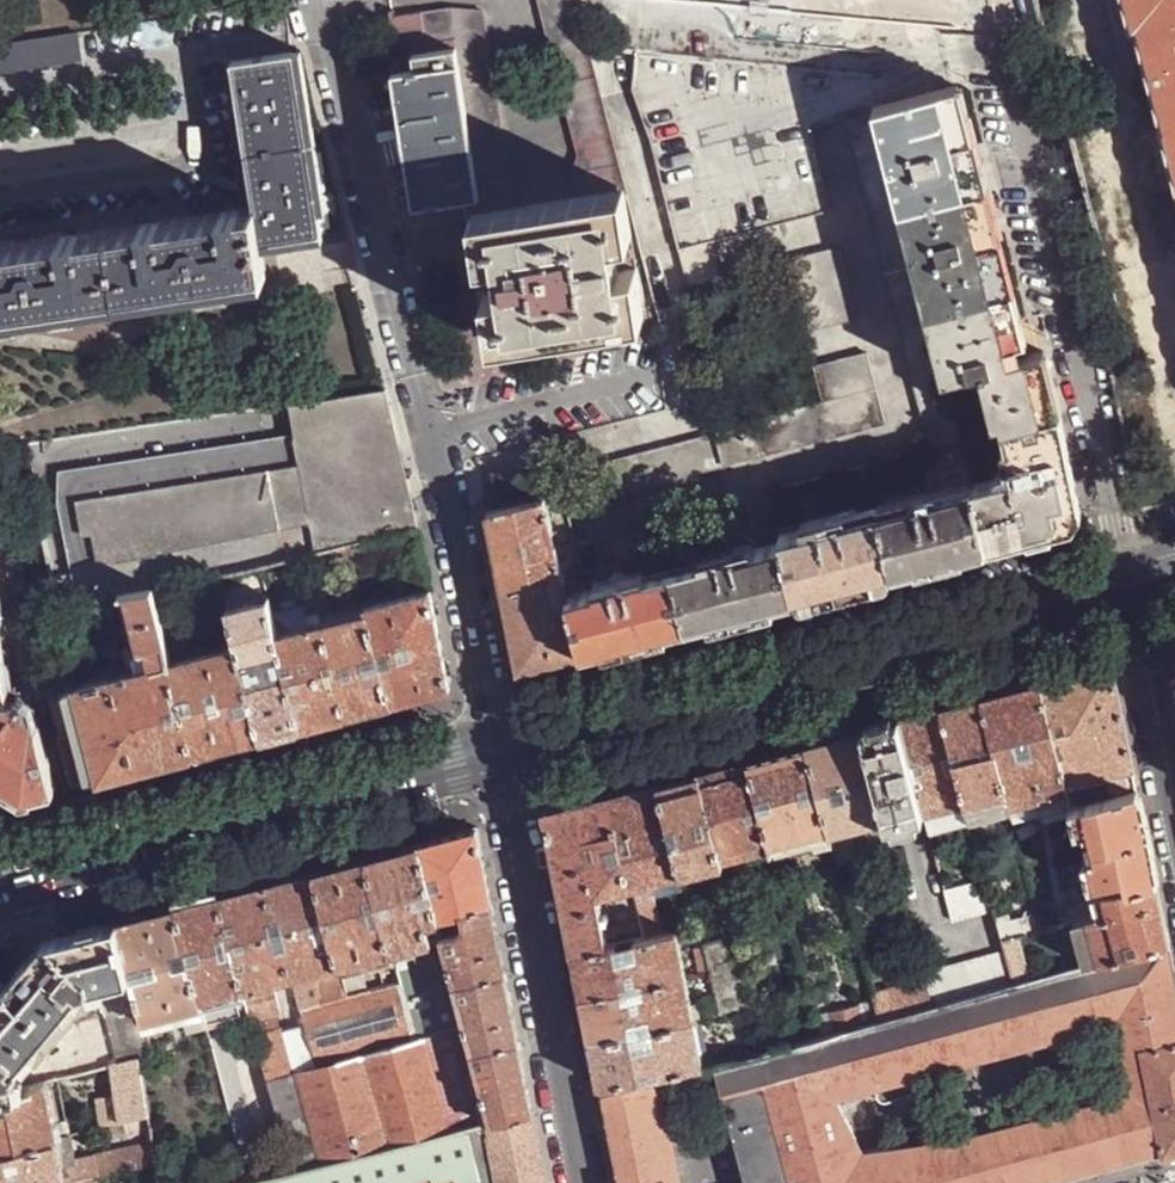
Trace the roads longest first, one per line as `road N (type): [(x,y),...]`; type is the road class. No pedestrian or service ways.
road 1 (secondary): [(1132,584),(501,754)]
road 2 (residential): [(1007,51),(1079,333),(1132,584)]
road 3 (secondary): [(501,754),(0,884)]
road 4 (residential): [(581,1182),(501,754)]
road 5 (residential): [(501,754),(417,376)]
road 6 (residential): [(1132,584),(1174,796)]

